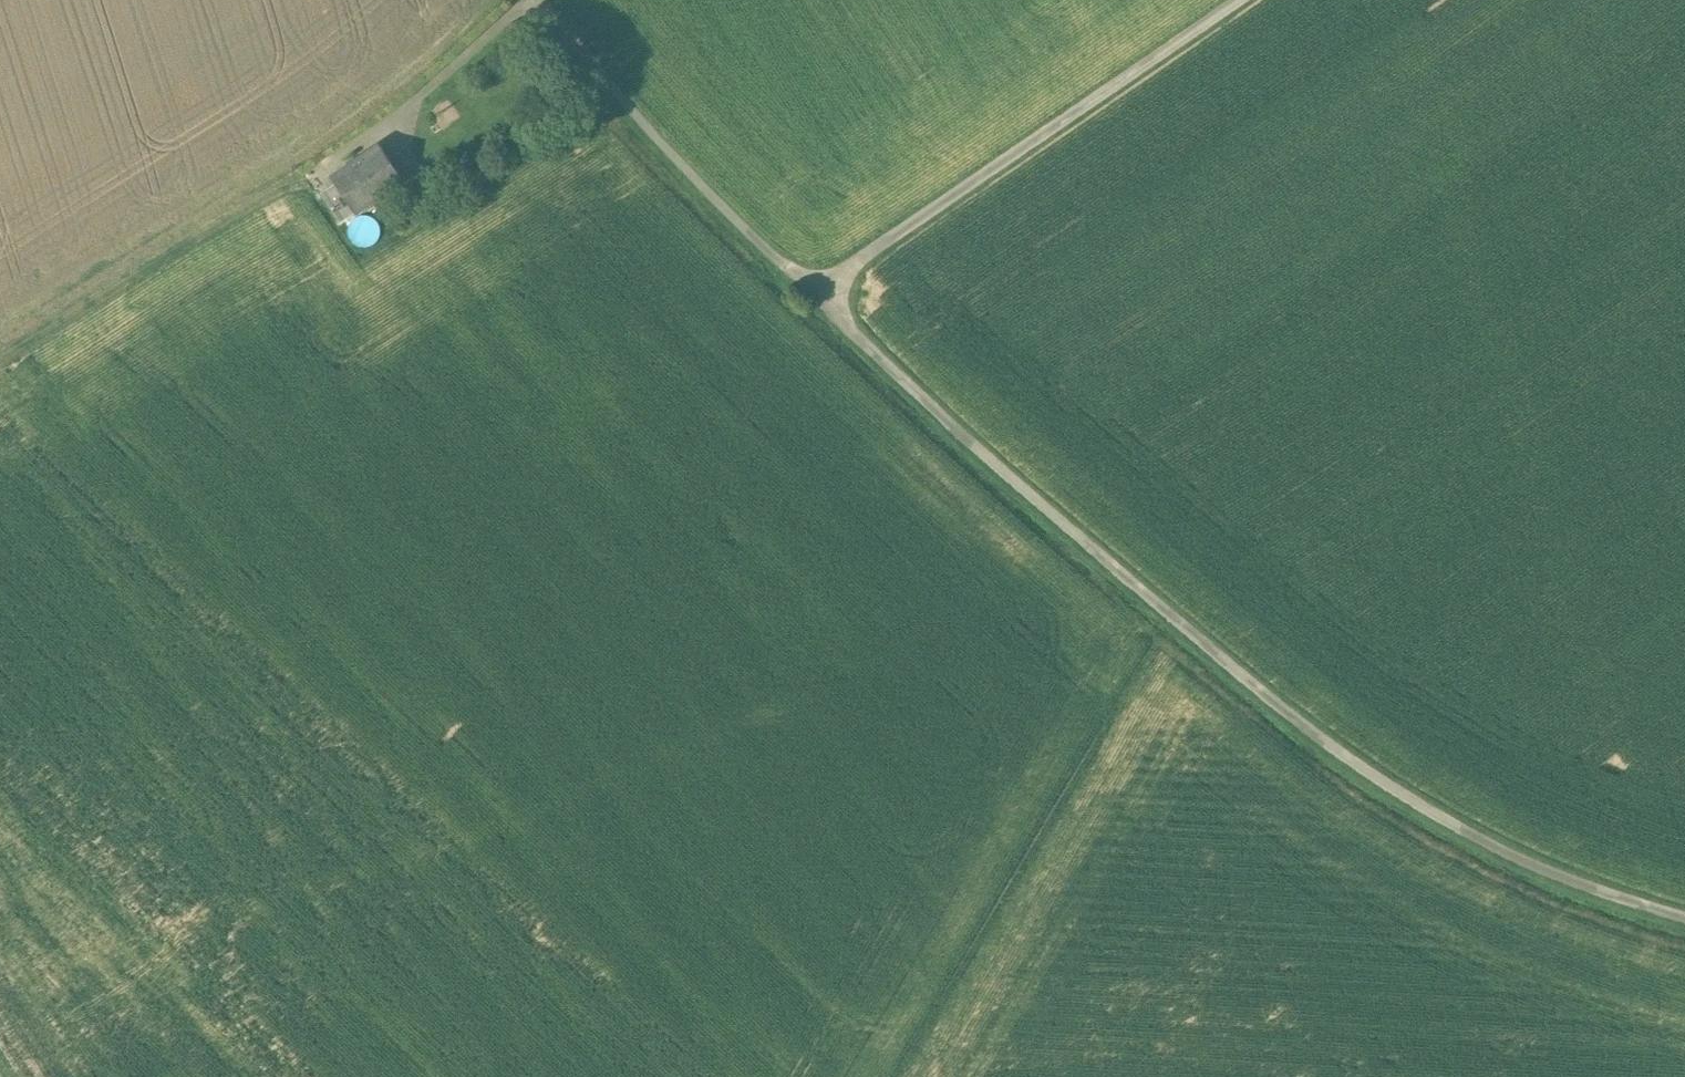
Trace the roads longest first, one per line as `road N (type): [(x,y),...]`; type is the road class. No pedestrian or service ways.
road 1 (track): [(1684,917),(1569,881),(1452,820),(1323,736),(857,336),(834,291)]
road 2 (track): [(834,291),(860,260),(1240,0)]
road 3 (track): [(313,177),(0,368)]

